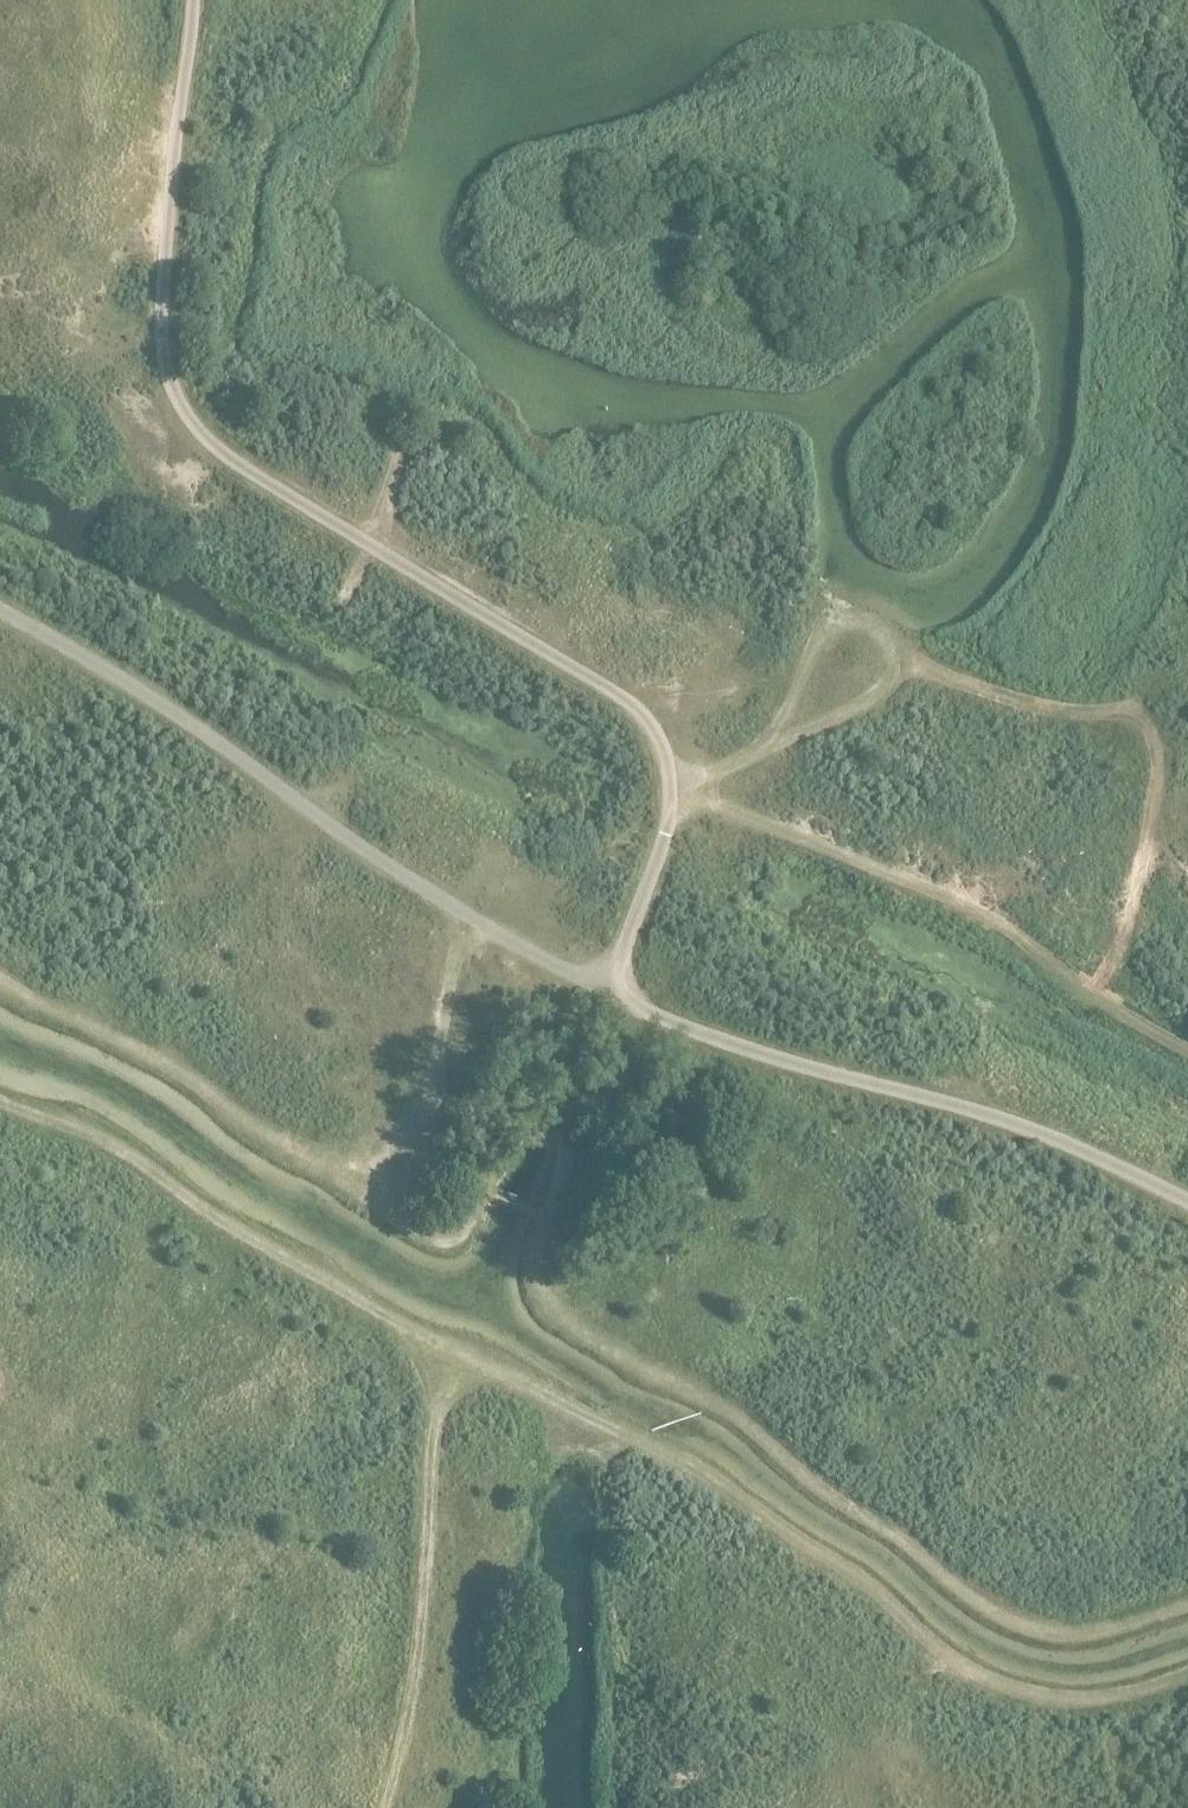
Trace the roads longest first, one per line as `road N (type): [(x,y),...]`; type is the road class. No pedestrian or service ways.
road 1 (track): [(199,0),(169,265),(173,372),(201,434),(633,702),(661,743),(674,794),(891,683),(891,665),(1149,730)]
road 2 (track): [(1187,1199),(999,1117),(775,1057),(642,1008),(462,911),(199,727),(0,609)]
road 3 (track): [(891,665),(890,648),(870,628),(846,624),(809,643),(775,740)]

